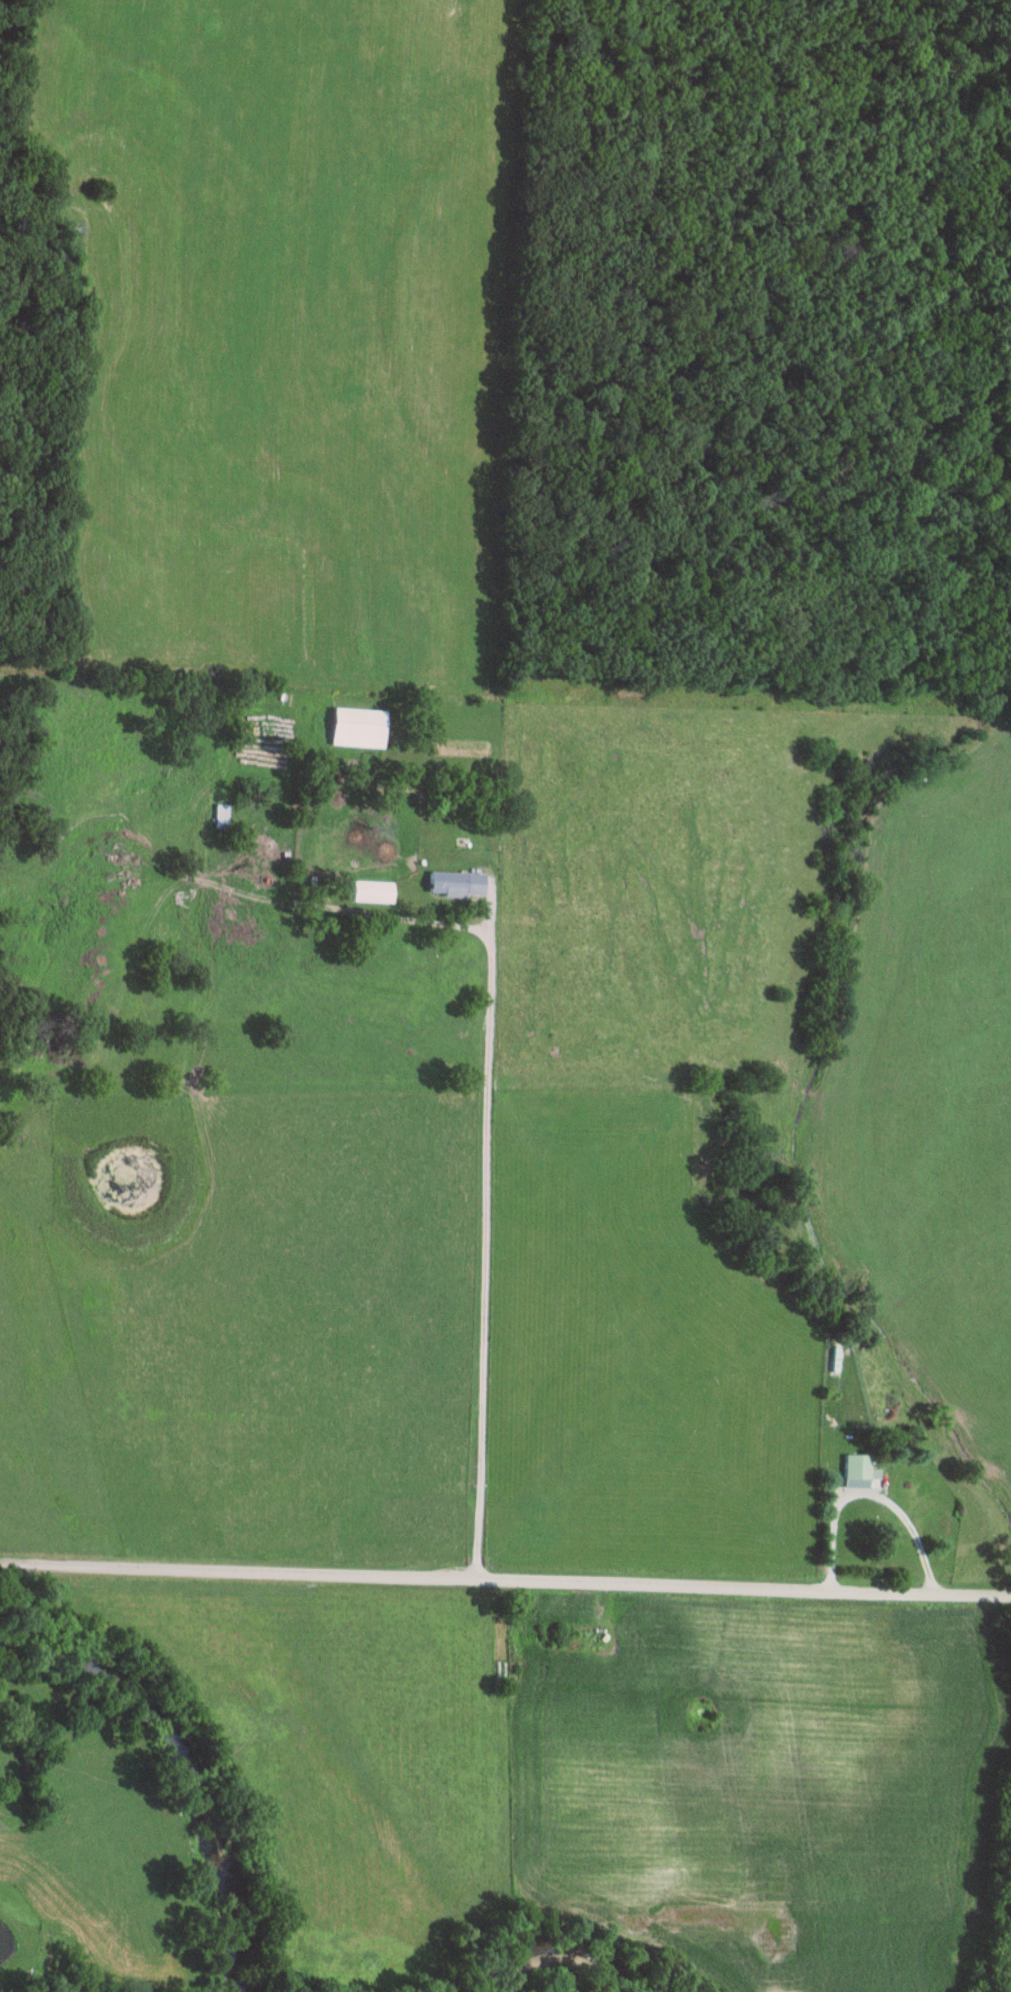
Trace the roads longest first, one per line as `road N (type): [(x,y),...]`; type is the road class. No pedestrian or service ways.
road 1 (residential): [(0,1565),(1010,1600)]
road 2 (residential): [(476,1579),(488,932)]

